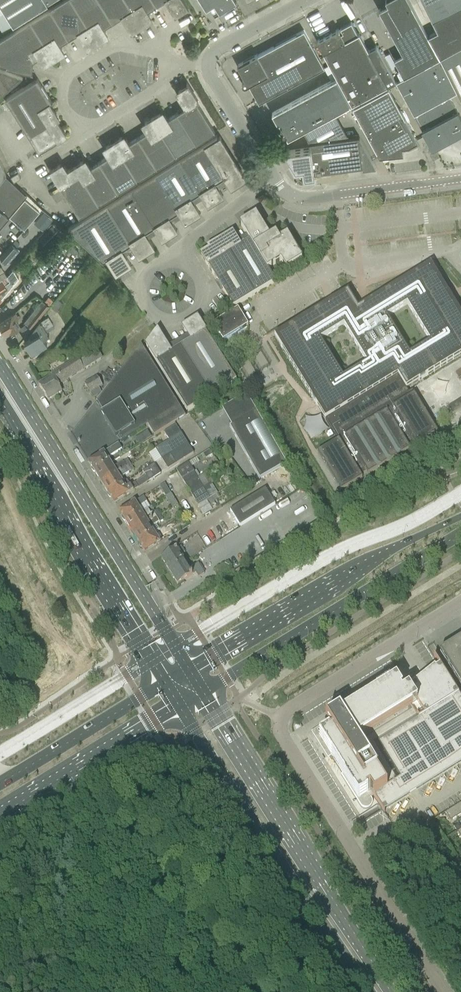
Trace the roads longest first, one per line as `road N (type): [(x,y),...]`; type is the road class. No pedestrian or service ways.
road 1 (unclassified): [(441,991),(280,733),(279,719),(460,602)]
road 2 (primary): [(390,991),(203,691)]
road 3 (primary): [(179,705),(366,991)]
road 4 (primary): [(1,400),(165,683)]
road 5 (residential): [(155,616),(158,596),(0,342)]
road 6 (secondary): [(460,517),(189,669)]
road 7 (secondary): [(203,691),(460,534)]
road 8 (primary): [(155,616),(0,367)]
road 9 (unclassified): [(158,51),(120,45),(71,73),(64,100),(82,134),(160,86),(169,65)]
road 10 (secondary): [(0,815),(179,705)]
road 11 (unclassified): [(274,179),(283,190),(311,199),(460,178)]
road 12 (secondary): [(165,683),(0,784)]
road 13 (unclassified): [(176,264),(146,282),(147,304),(164,319),(182,319),(197,306),(199,281),(183,265)]
road 14 (unclassified): [(274,179),(210,62)]
road 15 (unclassified): [(176,264),(187,244),(274,179)]

